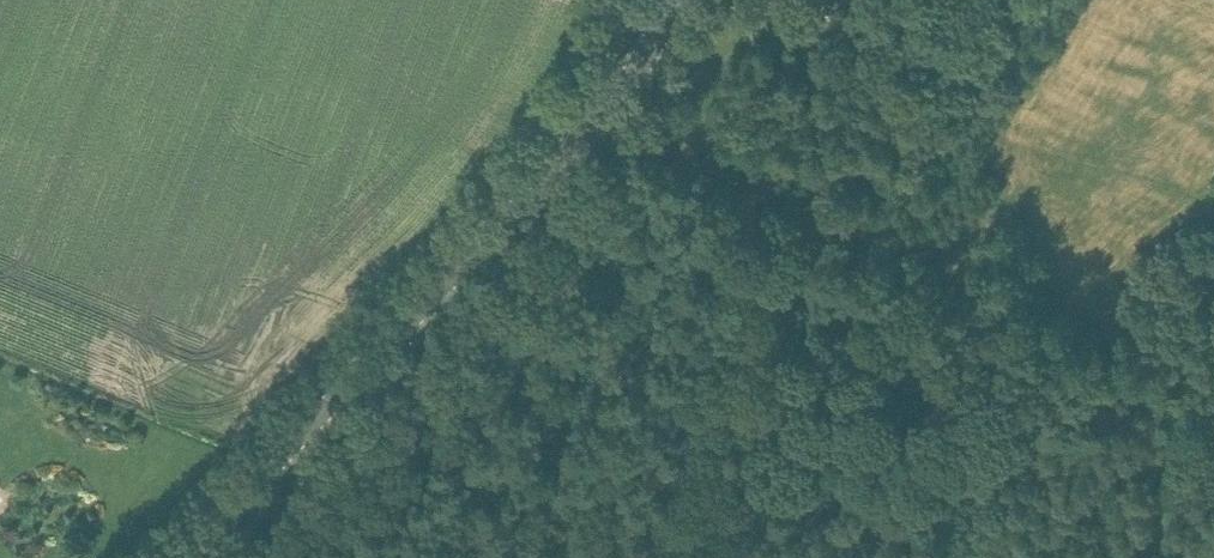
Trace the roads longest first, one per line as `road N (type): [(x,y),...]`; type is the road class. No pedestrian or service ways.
road 1 (unclassified): [(184,557),(592,131),(678,0)]
road 2 (track): [(763,0),(694,102),(697,145),(722,167),(886,239),(917,244),(974,229),(1007,202)]
road 3 (track): [(917,244),(1035,279)]

